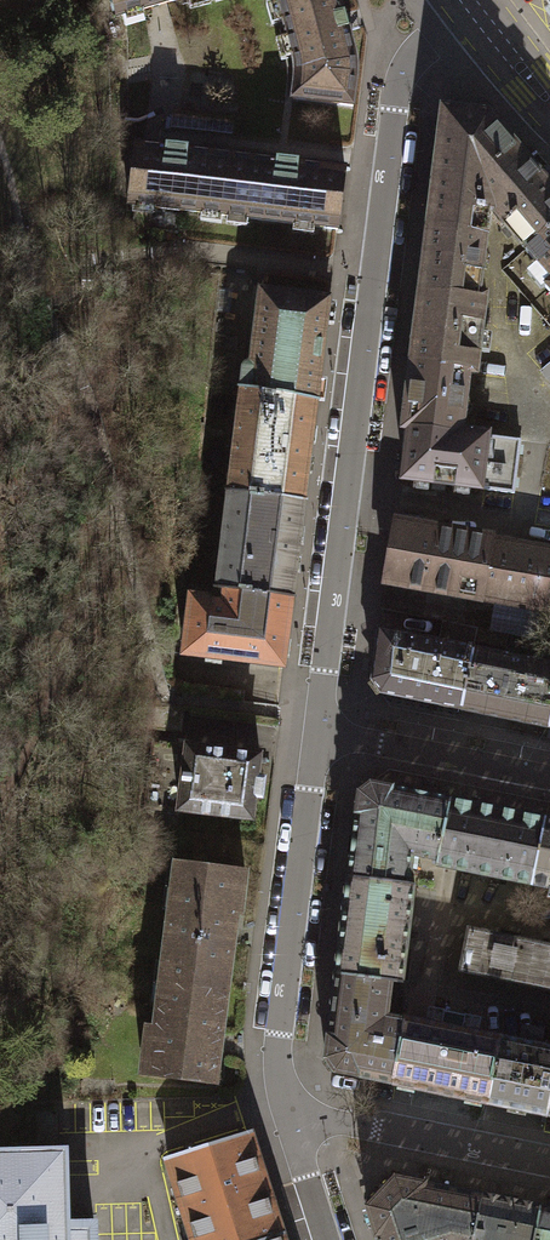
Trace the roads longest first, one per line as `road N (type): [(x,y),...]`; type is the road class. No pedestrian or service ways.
road 1 (residential): [(318,728),(399,103),(407,74),(454,0)]
road 2 (residential): [(287,1106),(281,1030),(318,728)]
road 3 (residential): [(287,1106),(549,1162)]
road 4 (residential): [(549,775),(318,728)]
road 5 (residential): [(327,1239),(287,1106)]
road 6 (tertiary): [(549,99),(468,0)]

